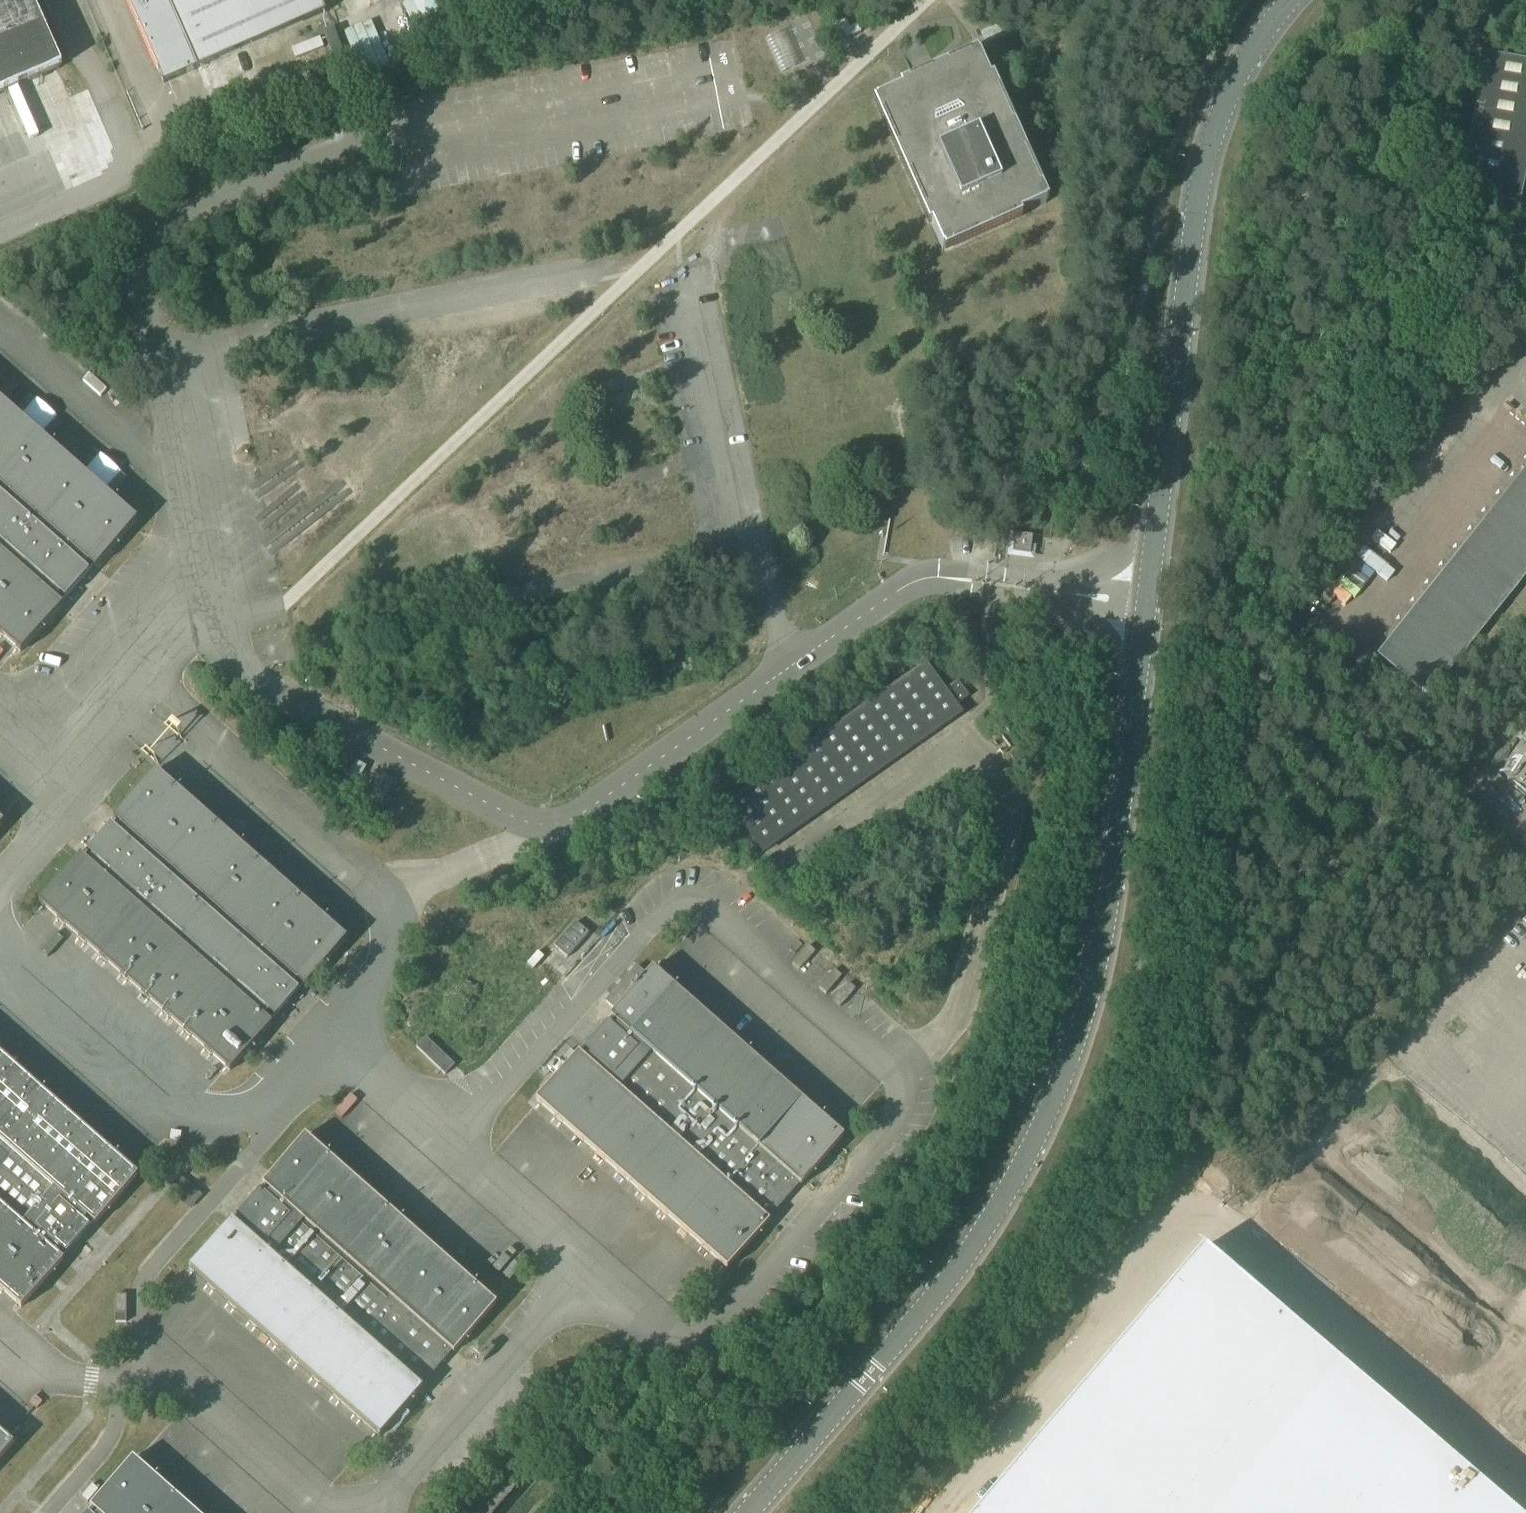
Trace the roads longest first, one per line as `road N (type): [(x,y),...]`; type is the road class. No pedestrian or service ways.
road 1 (tertiary): [(748,1512),(922,1312),(999,1206),(1078,1035),(1107,918),(1198,211),(1232,88),(1291,0)]
road 2 (unclassified): [(0,220),(136,160)]

